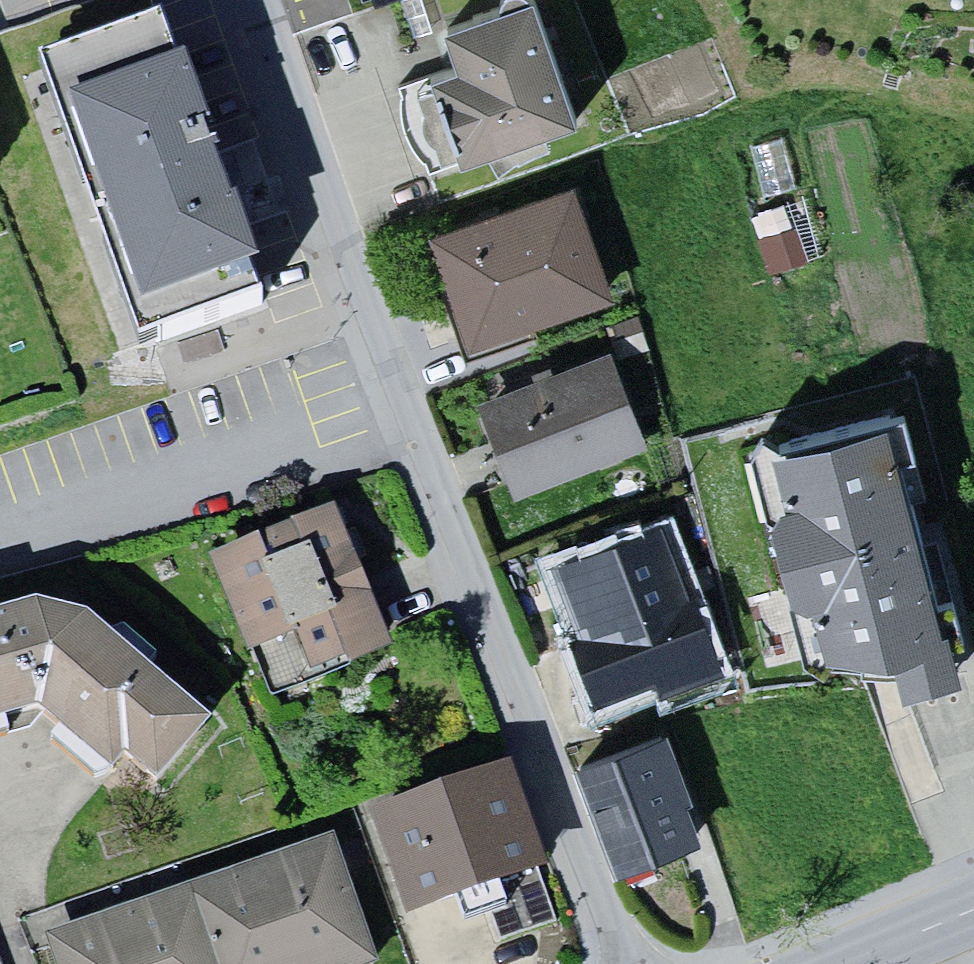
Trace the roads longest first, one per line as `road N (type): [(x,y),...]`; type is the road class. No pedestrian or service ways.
road 1 (residential): [(618,963),(267,0)]
road 2 (residential): [(842,963),(973,910)]

